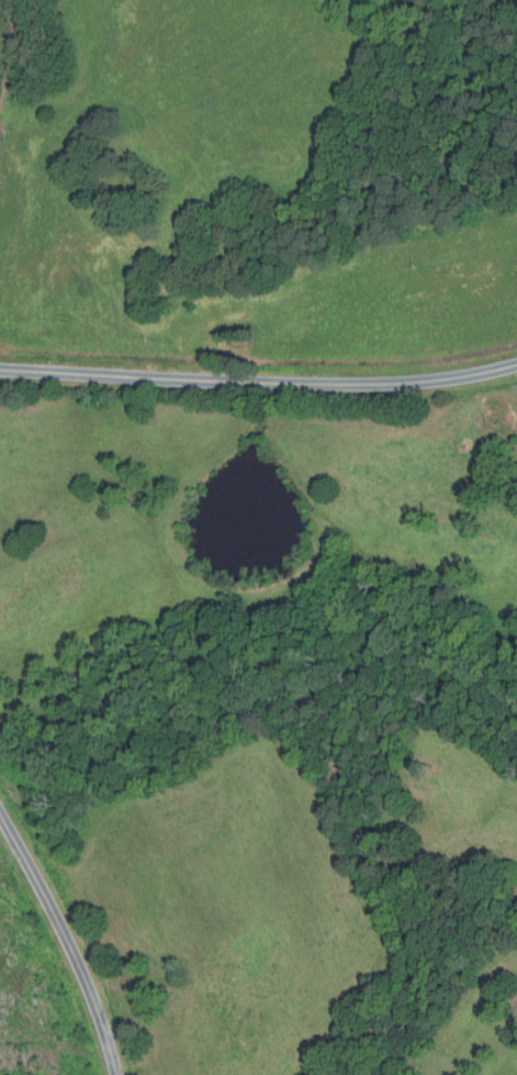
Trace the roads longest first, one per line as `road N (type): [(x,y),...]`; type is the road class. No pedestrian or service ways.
road 1 (residential): [(516,364),(376,385),(0,370)]
road 2 (residential): [(116,1074),(78,962),(0,812)]

